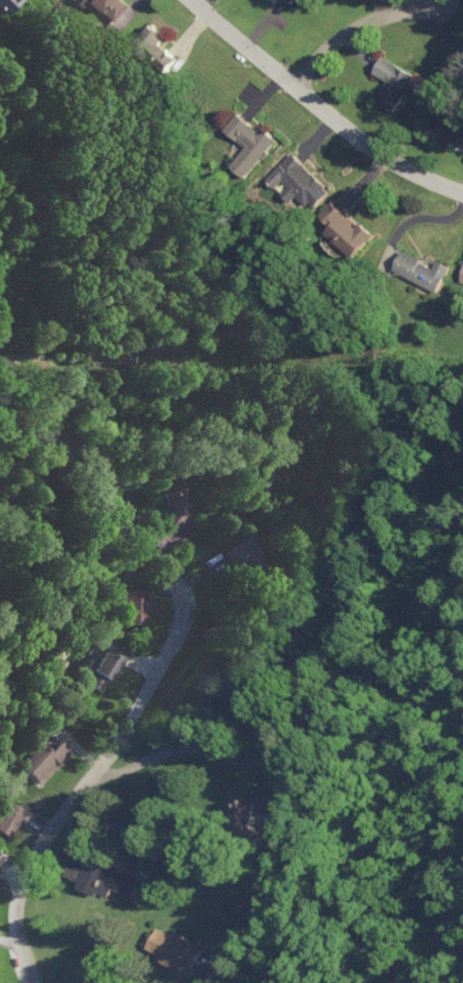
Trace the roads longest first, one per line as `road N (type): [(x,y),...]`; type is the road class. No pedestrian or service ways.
road 1 (residential): [(31,982),(11,918),(17,869),(47,821),(123,738),(182,627),(185,596)]
road 2 (residential): [(194,0),(406,174),(462,198)]
road 3 (residential): [(289,83),(344,30),(442,0)]

